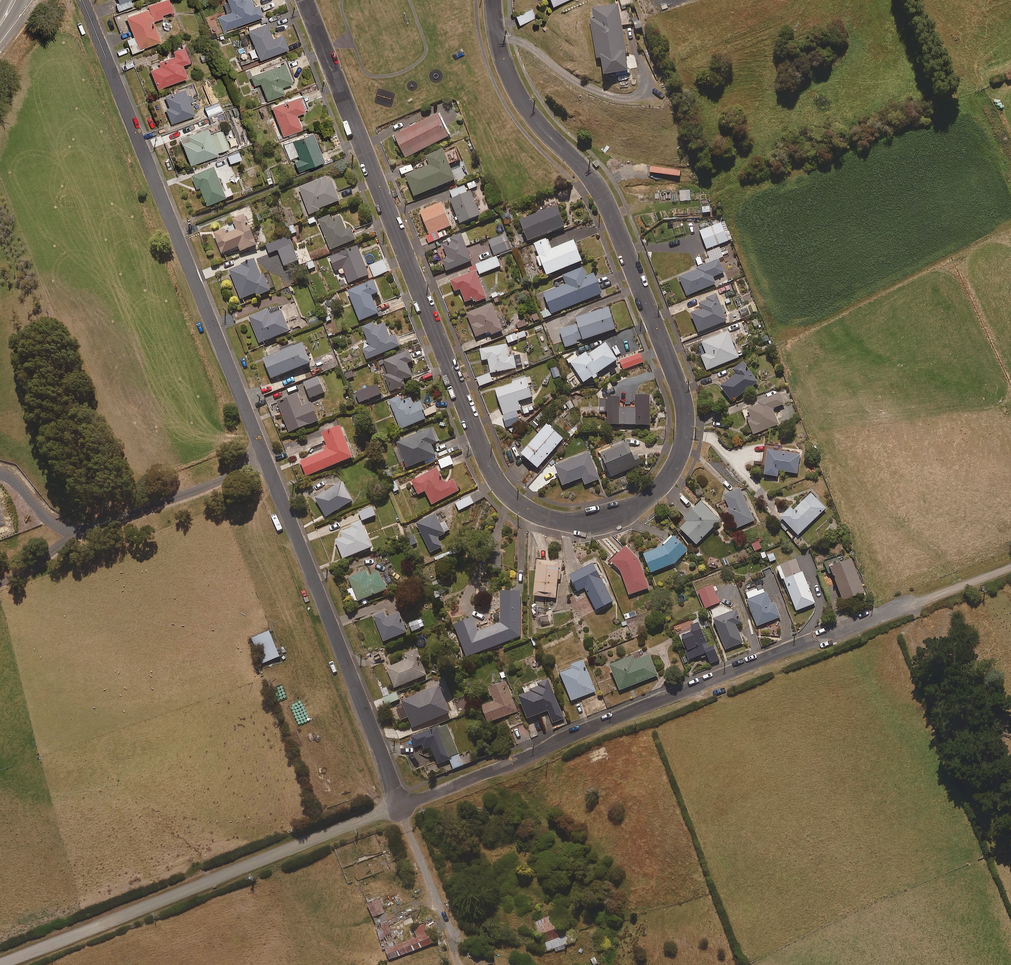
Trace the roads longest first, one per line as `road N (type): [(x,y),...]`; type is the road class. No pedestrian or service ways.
road 1 (residential): [(305,0),(496,479),(545,517),(600,519),(637,506),(674,469),(685,433),(682,397),(605,201),(510,81),(493,0)]
road 2 (residential): [(403,806),(83,0)]
road 3 (residential): [(1010,567),(403,806)]
road 4 (unclassified): [(0,964),(403,806)]

